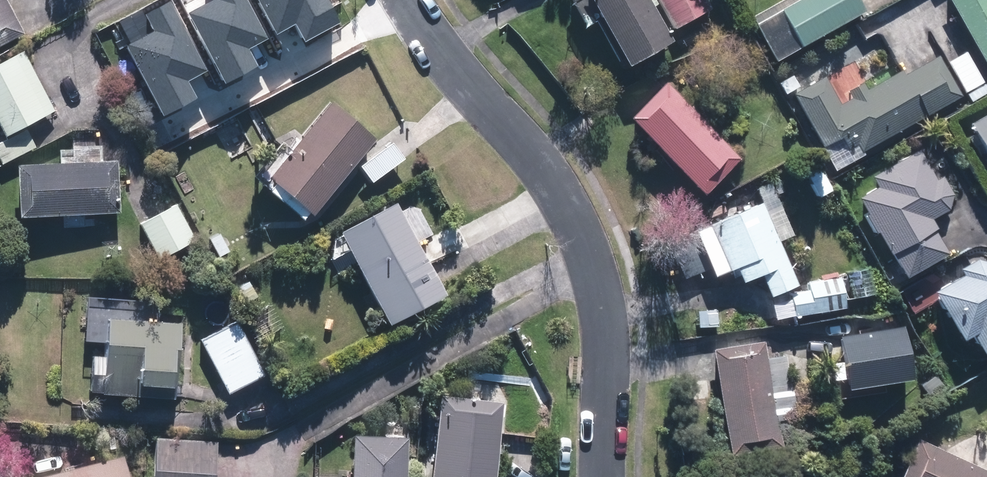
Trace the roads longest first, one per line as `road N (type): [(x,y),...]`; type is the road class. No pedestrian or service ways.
road 1 (residential): [(607,476),(611,354),(594,269),(551,180),(414,0)]

